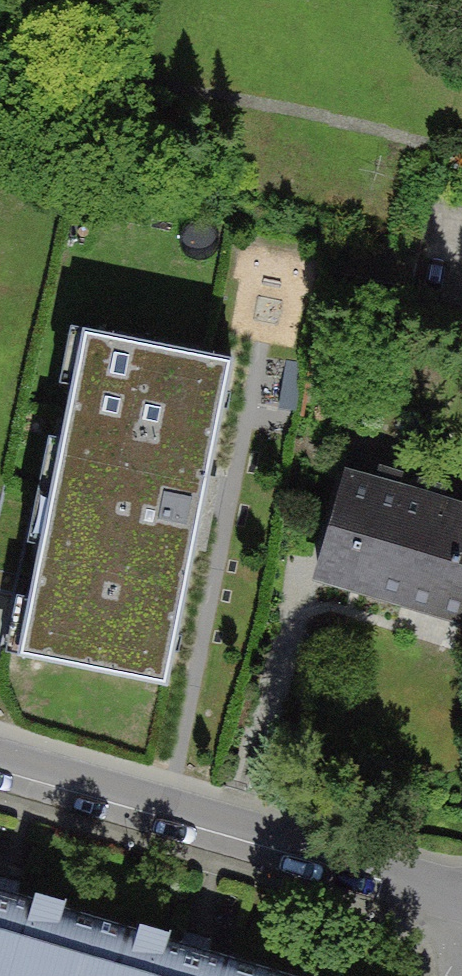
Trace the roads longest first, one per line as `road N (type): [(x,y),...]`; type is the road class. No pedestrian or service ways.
road 1 (residential): [(0,763),(461,891)]

